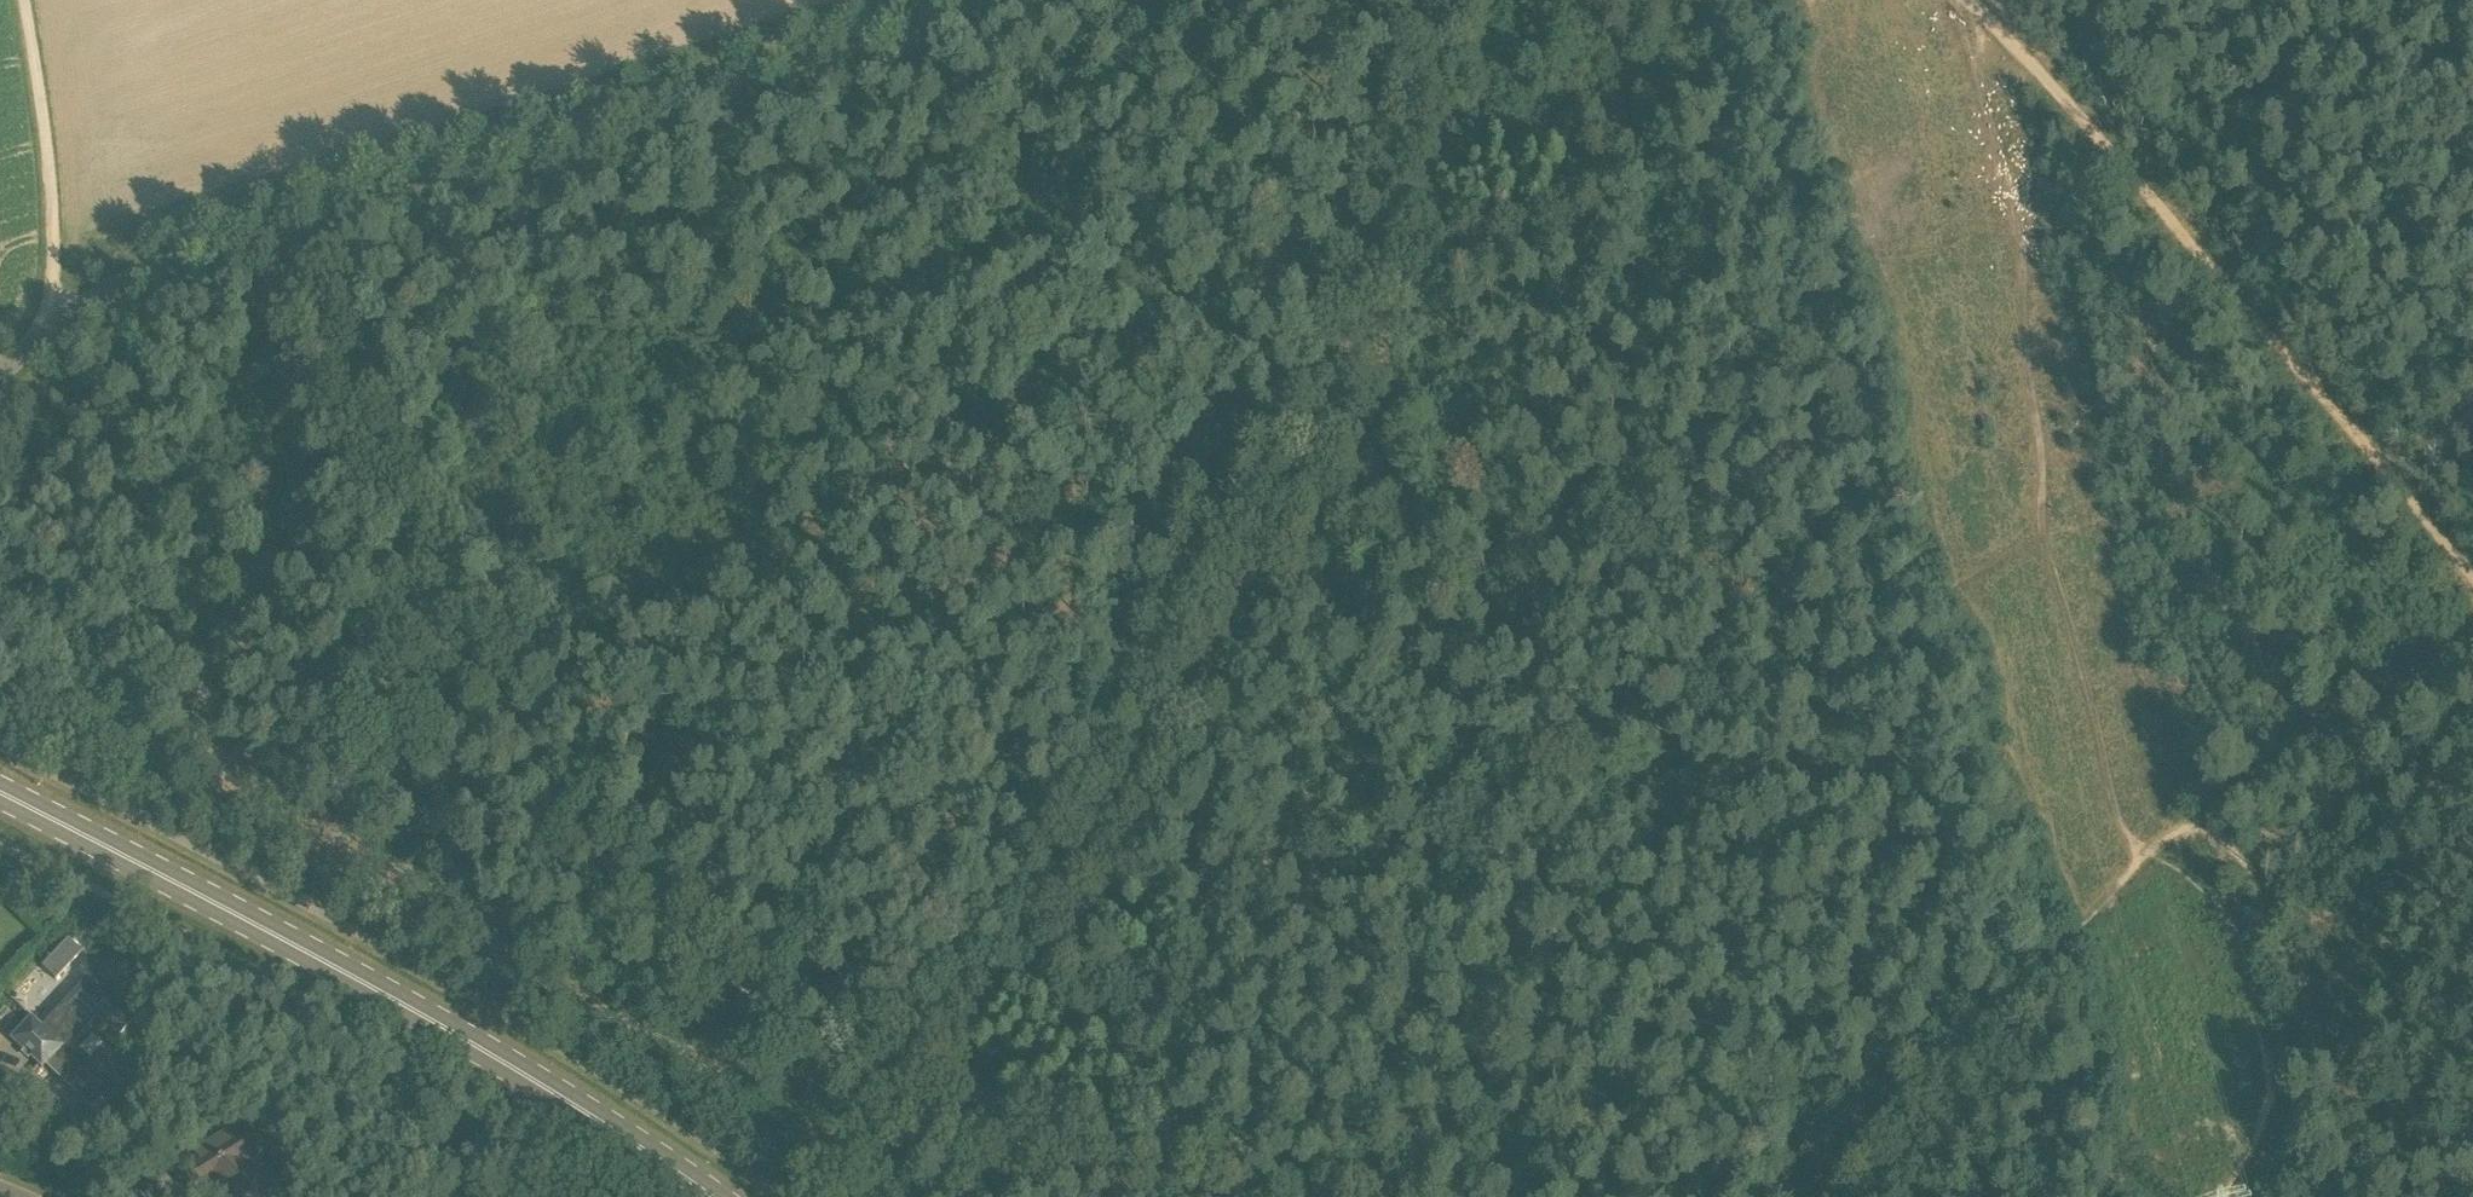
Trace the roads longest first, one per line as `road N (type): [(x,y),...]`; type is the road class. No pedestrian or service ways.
road 1 (track): [(1446,0),(1380,253),(1329,406),(1215,644),(1124,789),(1041,897),(874,1081)]
road 2 (unclassified): [(0,373),(77,309),(193,253),(982,0)]
road 3 (track): [(2205,824),(2045,475),(2022,231),(1983,112),(1974,0)]
road 4 (track): [(1233,1196),(986,1137),(874,1081),(741,989),(657,915),(530,772)]
road 5 (secondary): [(708,1196),(630,1140),(420,1015),(0,794)]
road 6 (track): [(1983,0),(2472,573)]
road 7 (track): [(1853,1196),(1958,1054),(2205,824)]
road 8 (track): [(530,772),(451,636),(314,325)]
road 9 (track): [(1124,789),(1183,822),(1215,896),(1152,1182)]
road 10 (track): [(54,326),(55,189),(27,0)]
road 11 (track): [(2205,824),(2391,684),(2472,646)]

